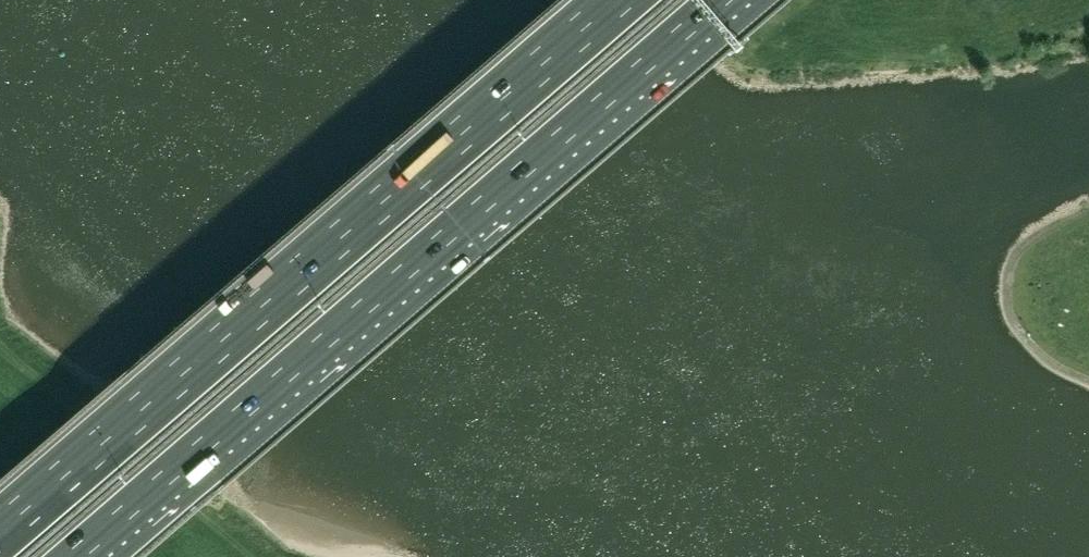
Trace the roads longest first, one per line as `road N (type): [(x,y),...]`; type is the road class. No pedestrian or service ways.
road 1 (motorway): [(75,556),(721,0)]
road 2 (motorway): [(611,0),(0,526)]

